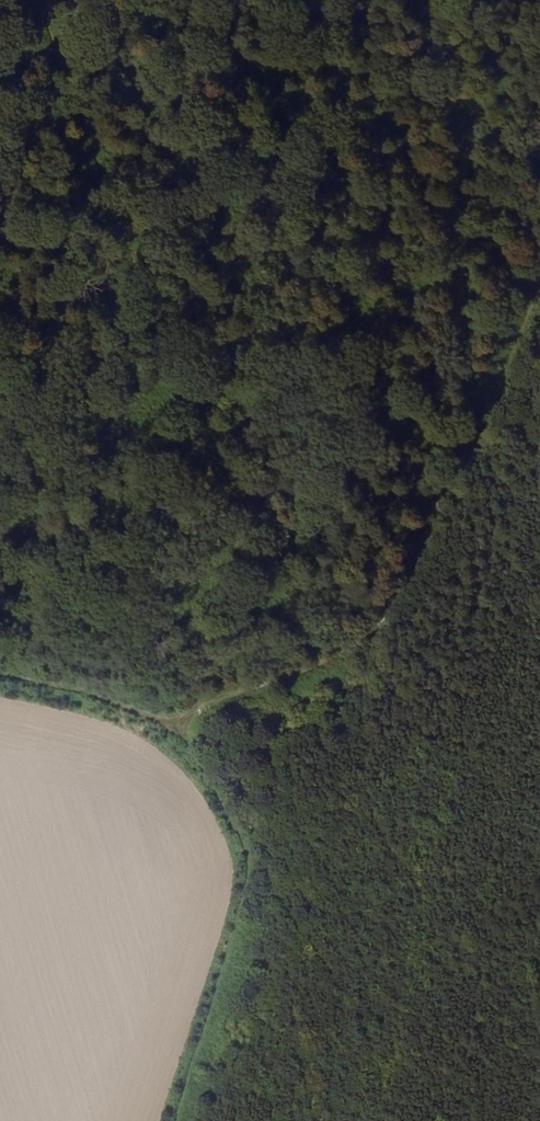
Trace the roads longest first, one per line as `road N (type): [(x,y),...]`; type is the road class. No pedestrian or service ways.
road 1 (track): [(45,0),(277,602),(297,680)]
road 2 (track): [(179,1120),(247,903),(252,863),(233,810),(178,727),(75,687),(0,676)]
road 3 (track): [(178,727),(356,648),(425,526),(539,276)]
road 4 (track): [(155,289),(206,291),(539,206)]

